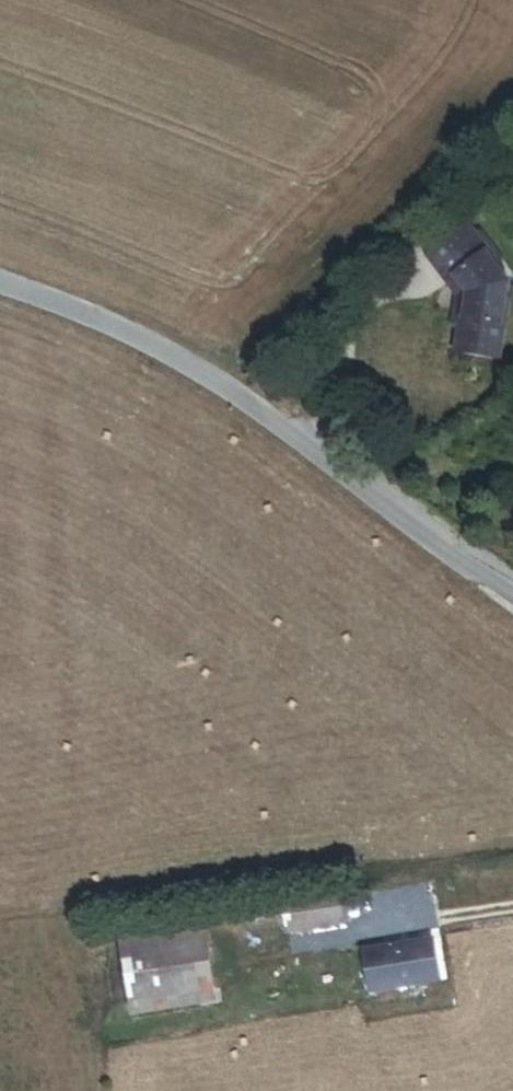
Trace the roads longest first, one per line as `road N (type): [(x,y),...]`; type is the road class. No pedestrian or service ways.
road 1 (residential): [(228,388),(512,602)]
road 2 (unclassified): [(228,388),(155,345),(0,286)]

